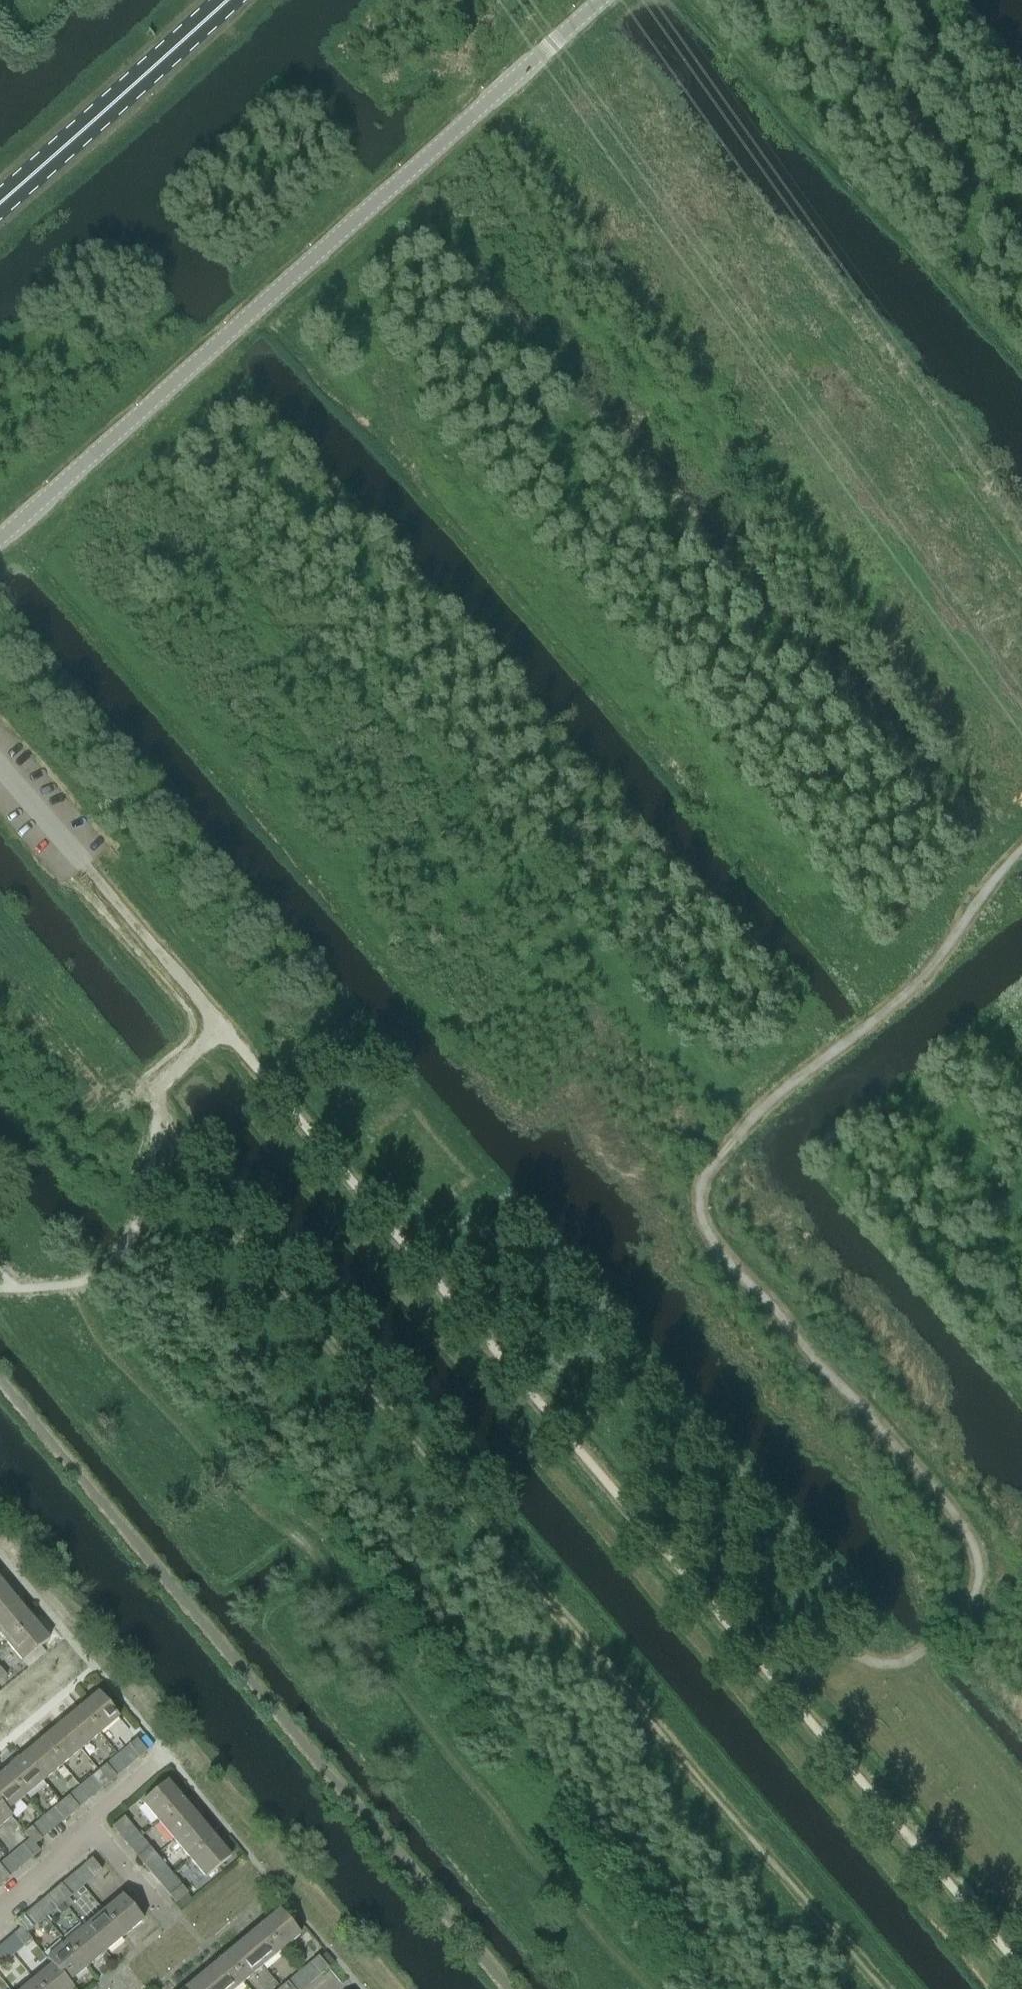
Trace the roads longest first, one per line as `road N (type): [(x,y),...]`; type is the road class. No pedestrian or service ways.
road 1 (unclassified): [(601,0),(0,540)]
road 2 (primary): [(0,204),(227,0)]
road 3 (residential): [(0,1913),(94,1834)]

